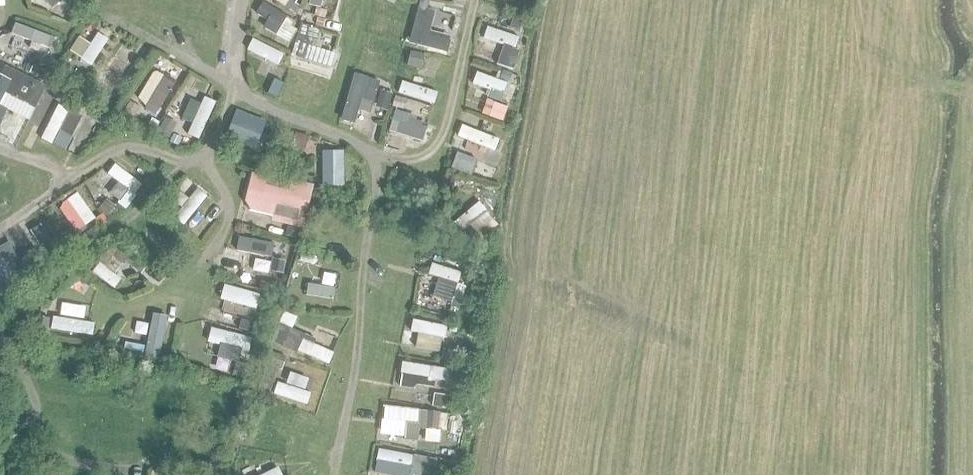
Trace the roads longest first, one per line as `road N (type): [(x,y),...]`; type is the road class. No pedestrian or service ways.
road 1 (track): [(37,424),(36,394),(5,335),(10,320),(189,164),(210,140),(231,87)]
road 2 (track): [(0,231),(127,144),(206,167),(222,180),(229,219),(201,264)]
road 3 (track): [(36,394),(155,409),(171,443),(164,462),(151,467),(57,456),(40,444),(37,424)]

